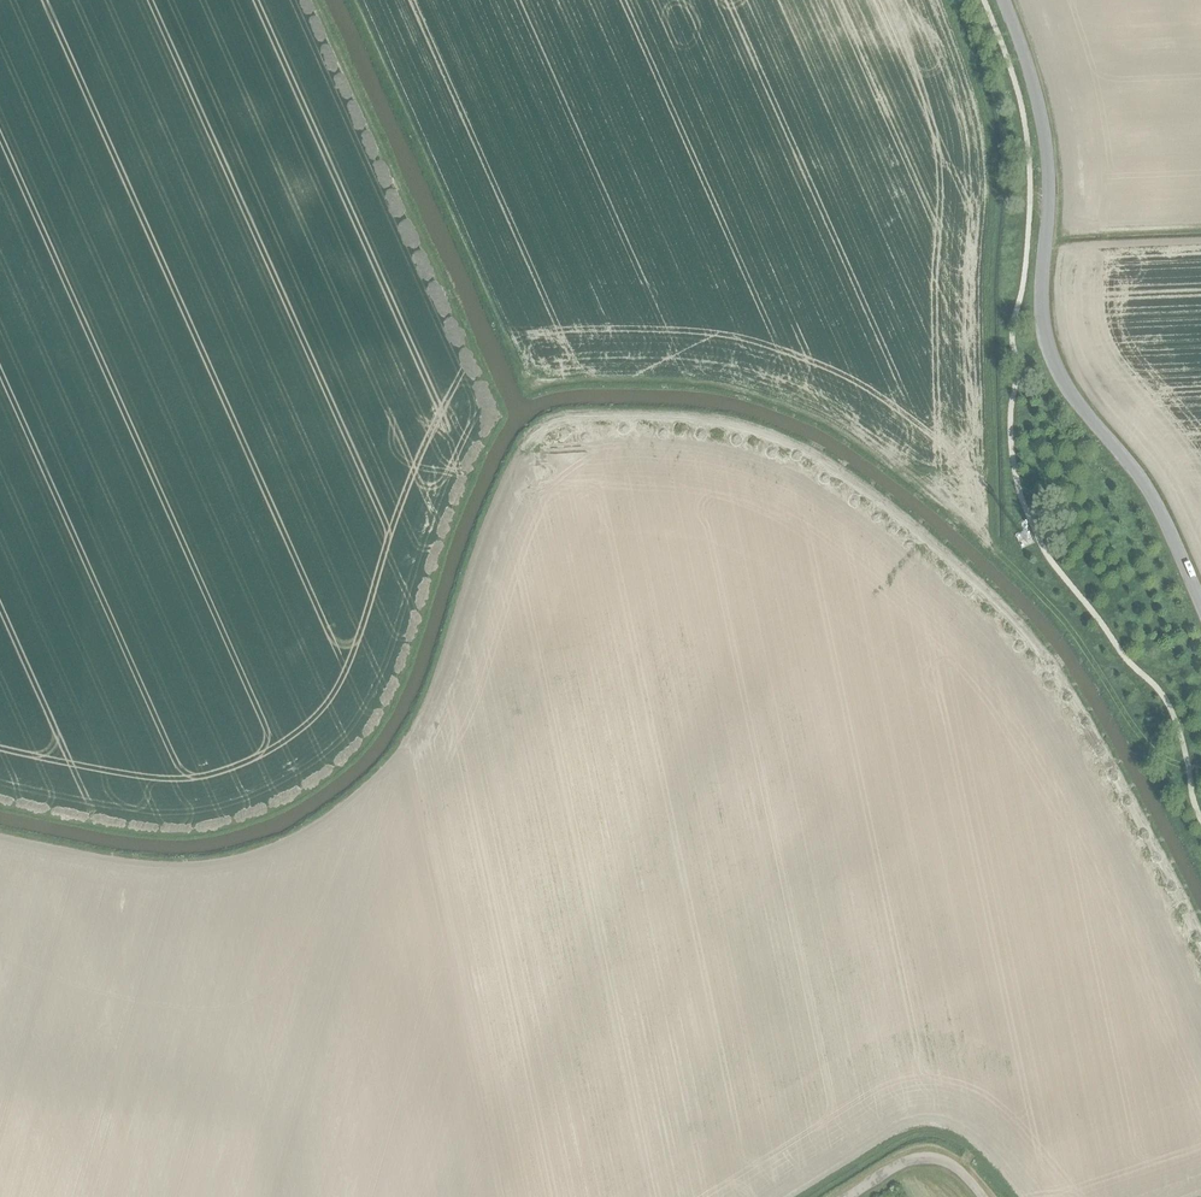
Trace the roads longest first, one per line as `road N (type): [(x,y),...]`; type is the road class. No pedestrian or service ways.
road 1 (tertiary): [(1200,602),(1145,483),(1068,390),(1049,348),(1044,122),(1003,0)]

